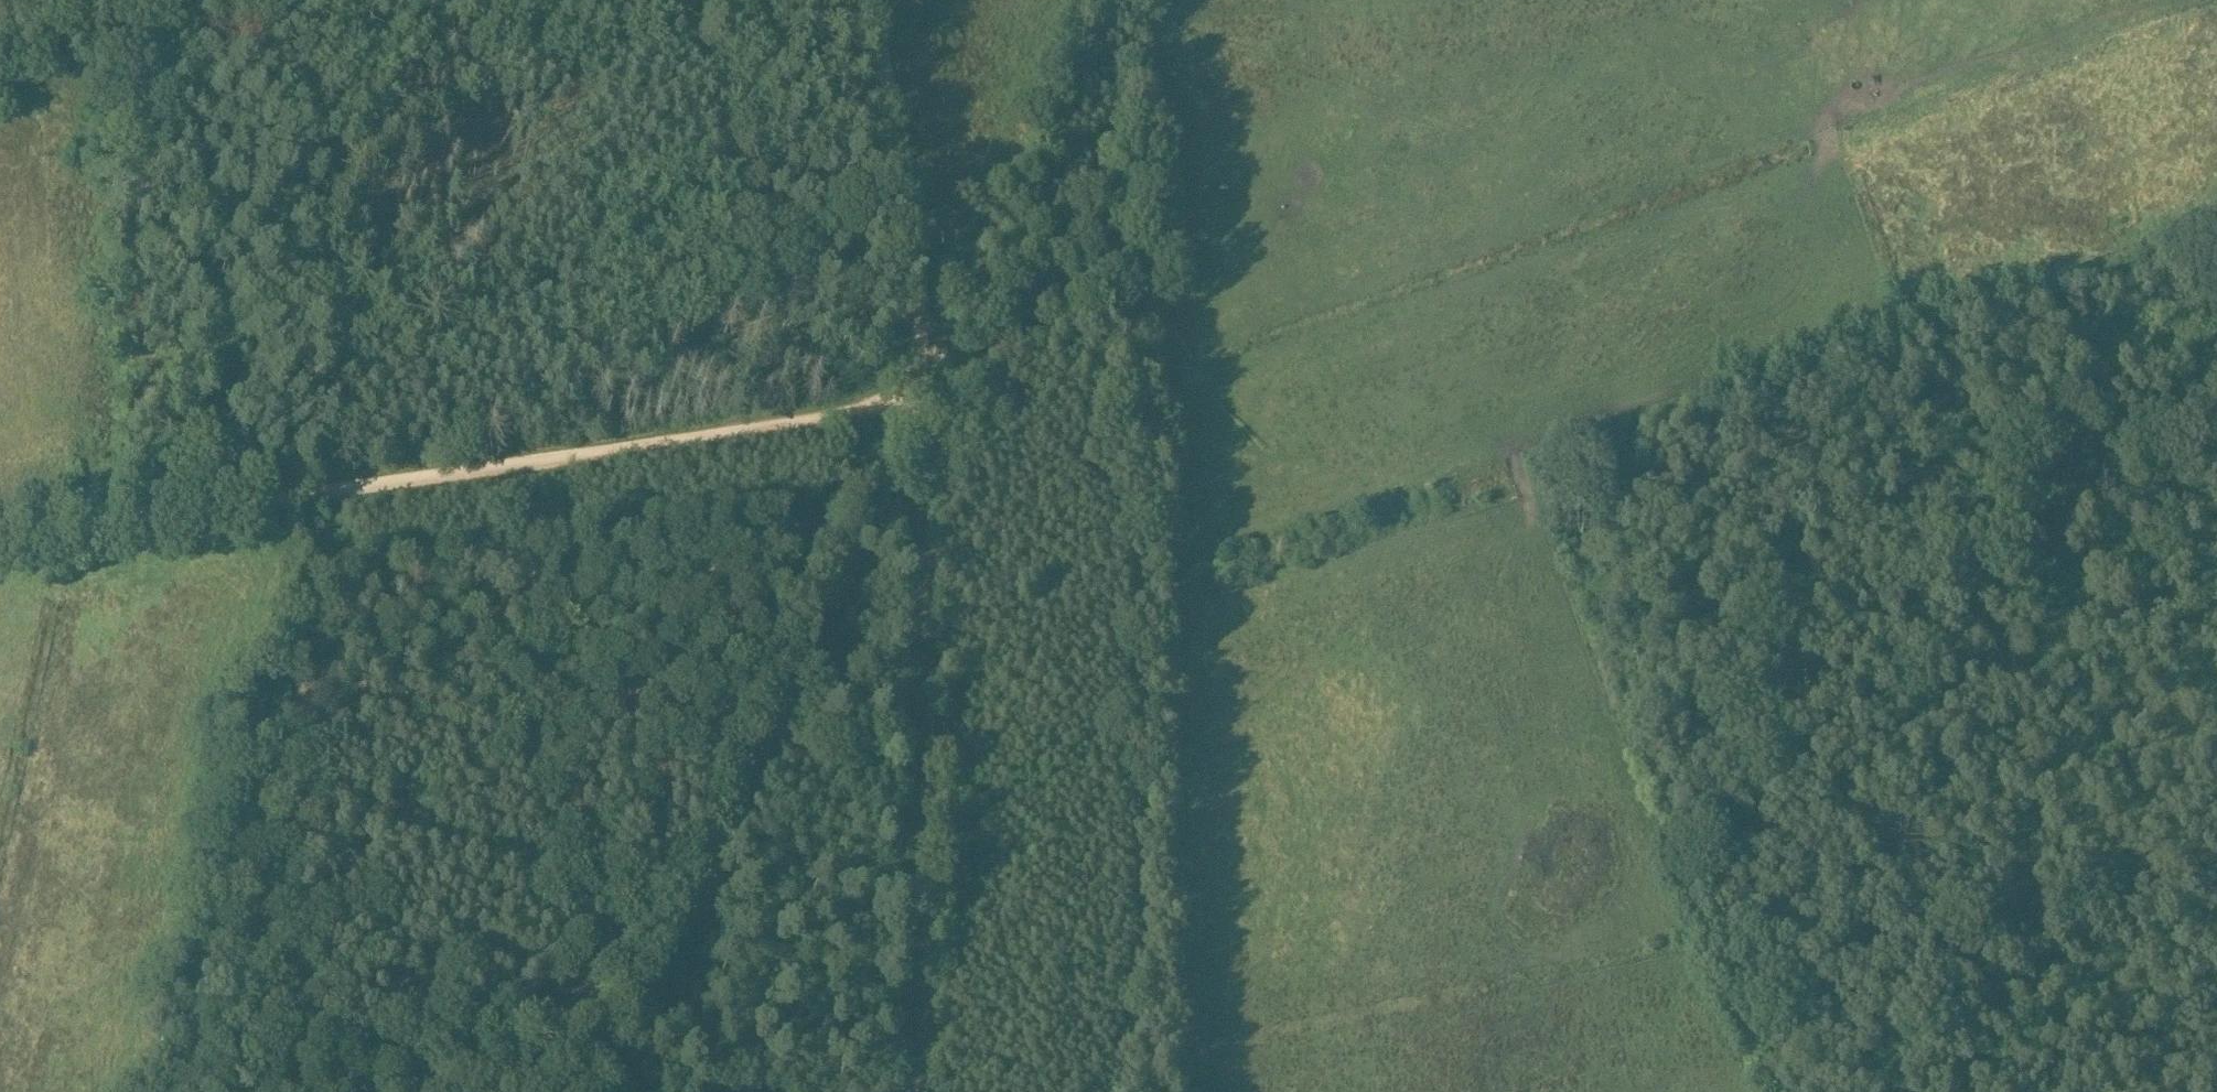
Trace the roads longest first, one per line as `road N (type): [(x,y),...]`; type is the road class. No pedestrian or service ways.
road 1 (track): [(0,544),(829,422),(911,399)]
road 2 (track): [(920,439),(914,1091)]
road 3 (track): [(911,399),(923,331),(871,0)]
road 4 (track): [(1153,334),(1074,337),(977,365),(938,400),(920,439)]

